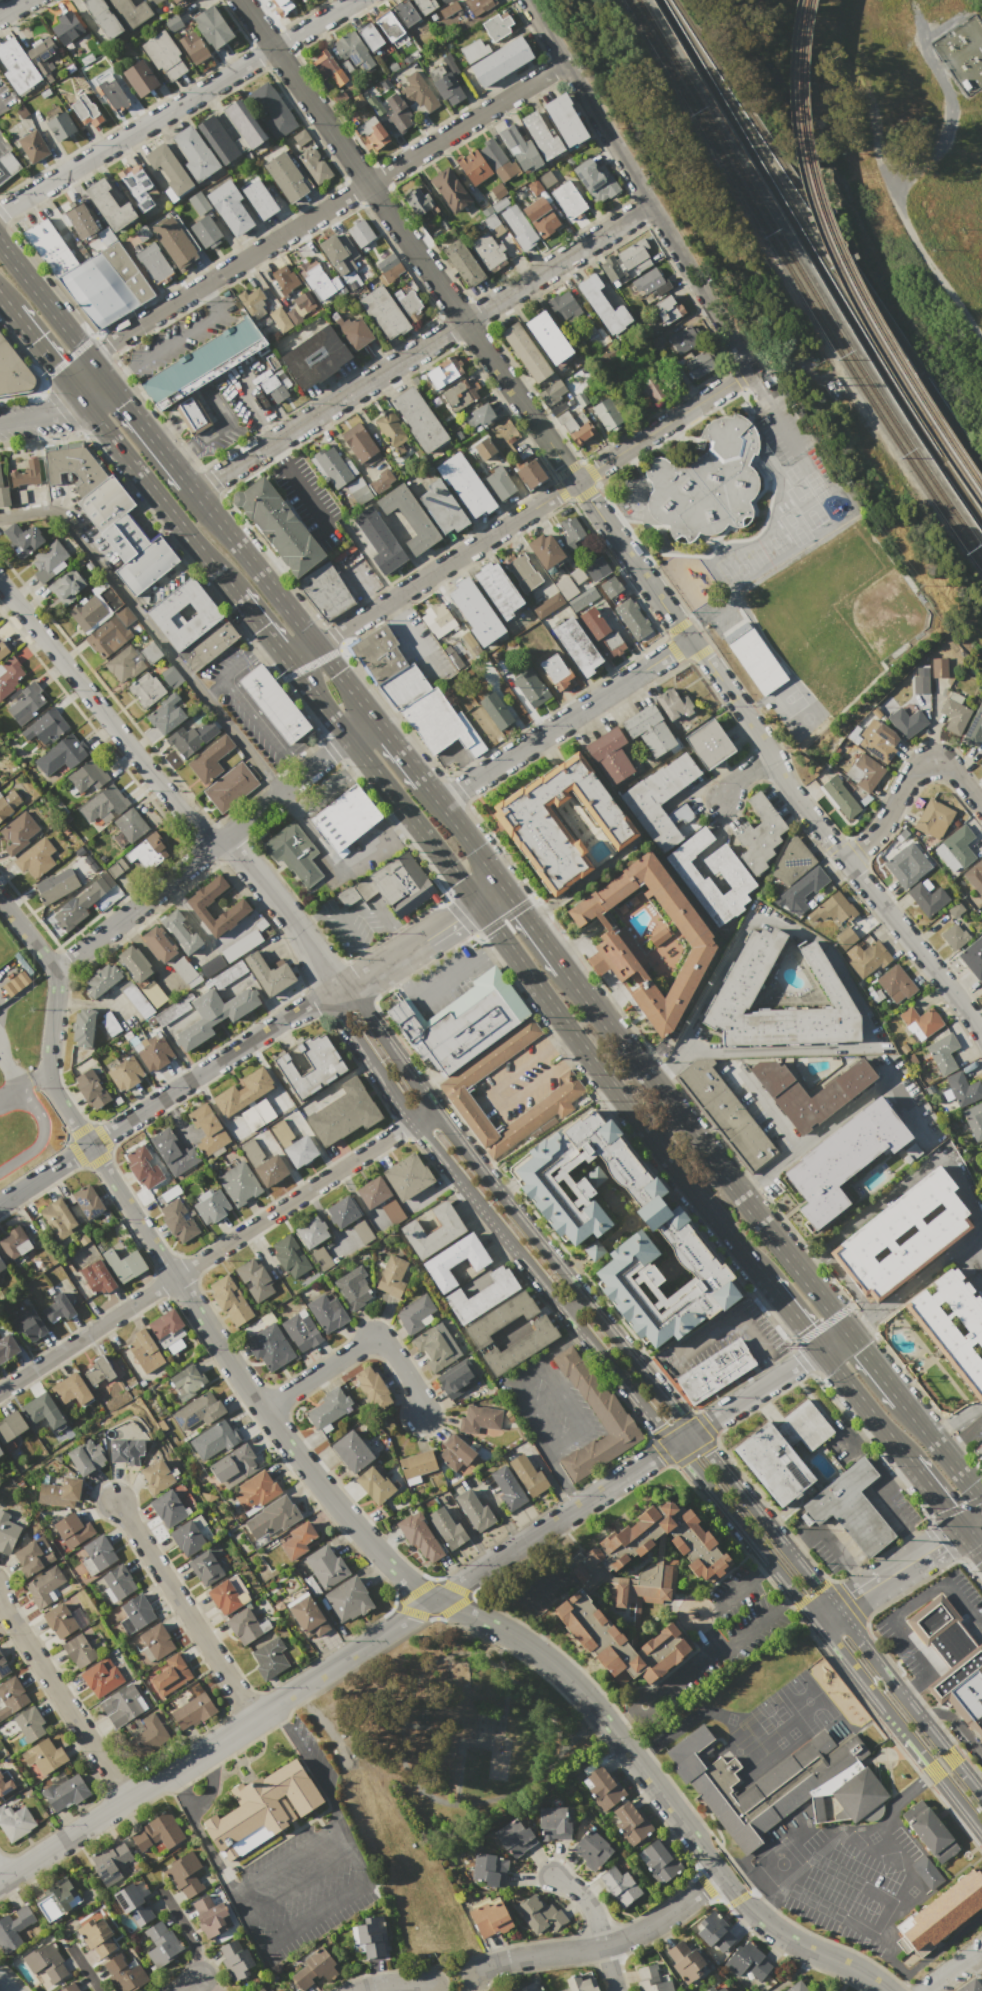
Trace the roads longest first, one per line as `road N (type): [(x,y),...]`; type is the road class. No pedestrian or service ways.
road 1 (secondary): [(887,1990),(762,1920),(566,1676),(384,1560),(262,1410),(90,1145)]
road 2 (tertiary): [(981,1796),(484,1175),(363,1004),(335,987)]
road 3 (residential): [(848,1332),(0,1882)]
road 4 (tertiary): [(335,987),(341,1017),(411,1122),(897,1724)]
road 5 (residential): [(570,67),(87,355),(80,399)]
road 6 (residential): [(240,0),(576,481)]
road 7 (residential): [(652,208),(195,491)]
road 8 (residential): [(433,1108),(0,1391)]
road 9 (residential): [(981,1028),(849,864),(694,642)]
road 10 (primary): [(476,904),(766,1281)]
road 11 (primary): [(848,1332),(564,969)]
road 12 (residential): [(530,0),(752,373)]
road 13 (residential): [(358,0),(0,224)]
road 14 (residential): [(335,987),(0,1204)]
road 15 (residential): [(348,738),(57,970)]
road 16 (residential): [(0,582),(177,807),(220,841)]
road 17 (residential): [(289,664),(576,481)]
road 18 (residential): [(694,642),(441,801)]
road 19 (primary): [(374,717),(195,491)]
road 20 (secondary): [(90,1145),(48,1075),(57,970),(0,898)]
road 21 (residential): [(722,1872),(626,1938),(475,1974)]
road 22 (residential): [(115,1500),(254,1717)]
road 23 (primary): [(80,399),(236,595)]
road 24 (residential): [(0,1604),(126,1800)]
road 25 (residential): [(262,1410),(372,1338),(411,1383),(421,1415)]
road 26 (primary): [(348,738),(476,904)]
road 27 (residential): [(576,481),(752,373)]
road 28 (residential): [(576,481),(694,642)]
road 29 (residential): [(849,864),(886,832),(916,776),(937,764),(981,803)]
road 30 (residential): [(335,987),(293,918),(236,847),(220,841)]
road 31 (primary): [(106,378),(0,243)]
road 32 (tertiary): [(476,904),(358,981),(335,987)]
road 33 (primary): [(819,1351),(911,1462)]
road 34 (primary): [(195,491),(106,378)]
road 35 (residential): [(820,1625),(927,1555)]

